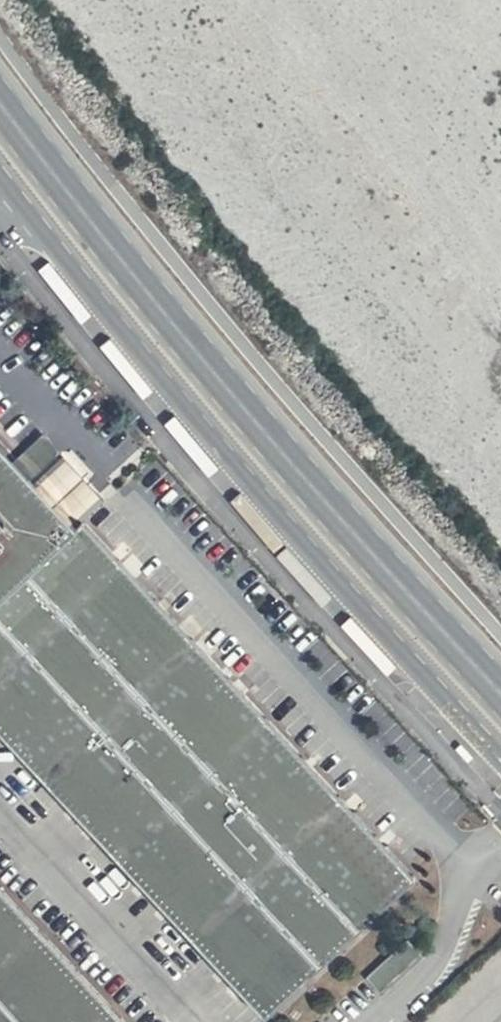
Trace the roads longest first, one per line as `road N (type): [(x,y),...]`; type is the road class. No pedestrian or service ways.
road 1 (primary): [(500,688),(259,427),(0,103)]
road 2 (tertiary): [(0,178),(273,510),(500,760)]

